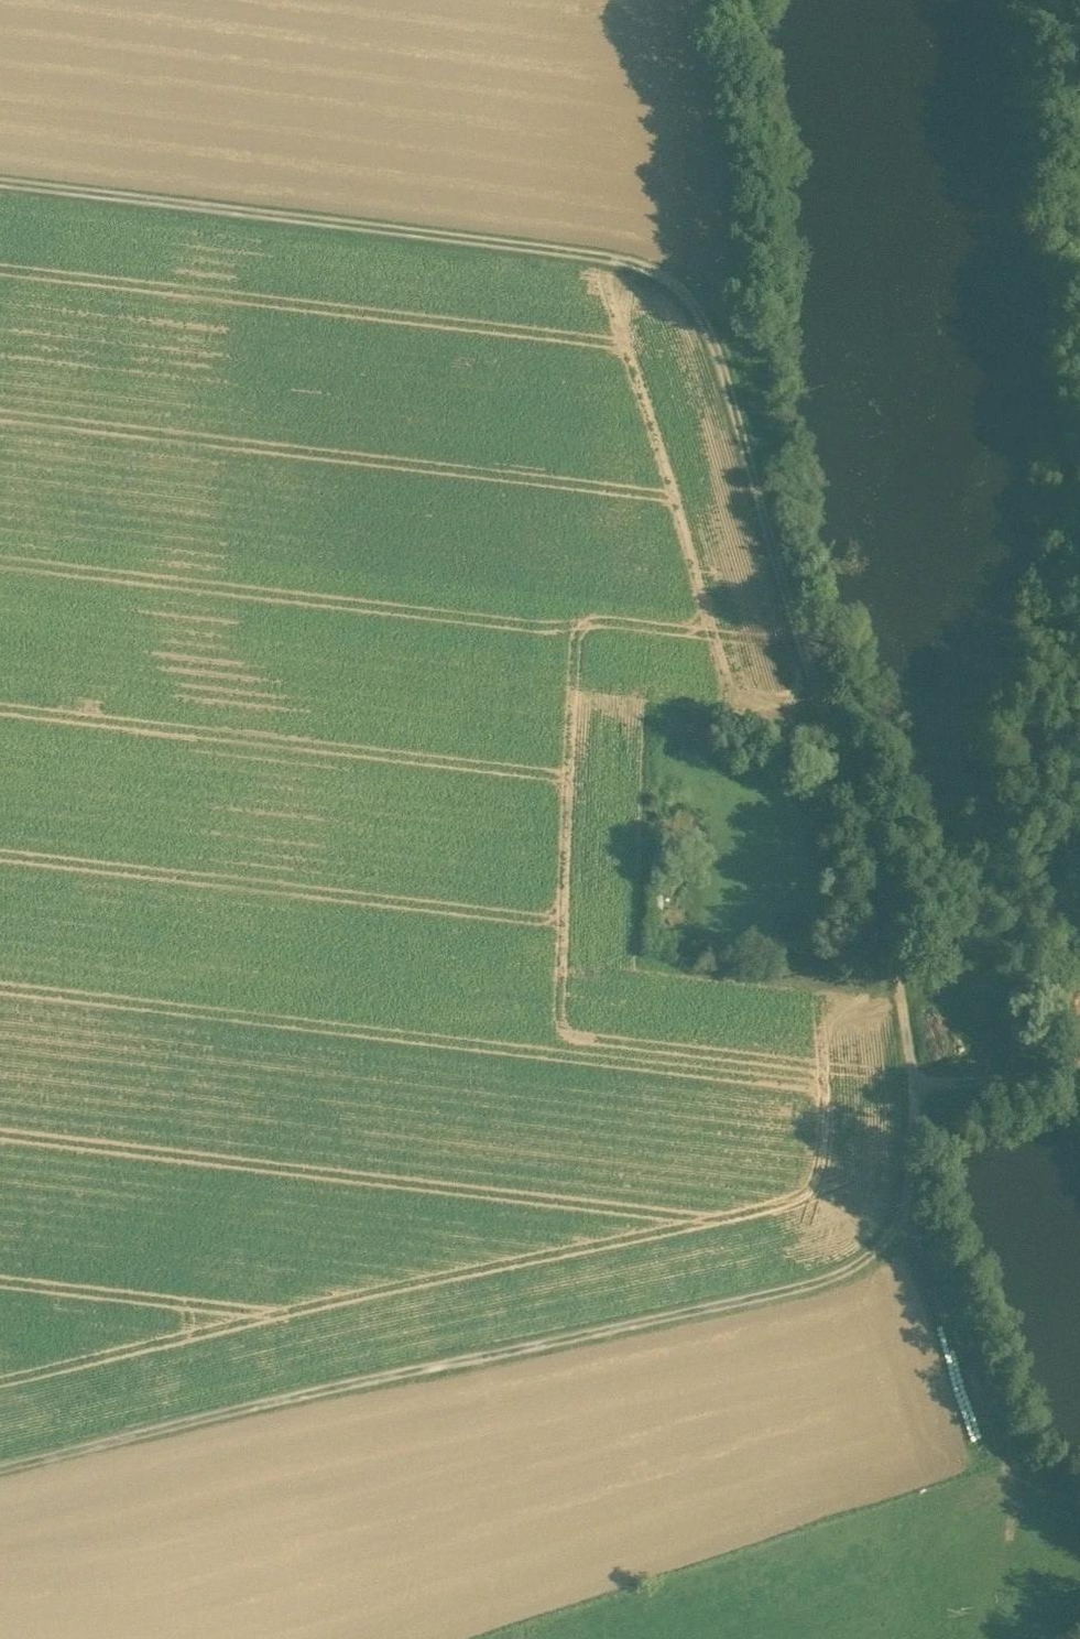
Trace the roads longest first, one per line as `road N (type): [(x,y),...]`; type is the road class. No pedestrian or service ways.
road 1 (track): [(0,1471),(671,1326),(845,1276),(893,1247),(915,1173),(915,1083),(875,853),(831,730),(736,397),(696,302),(651,268),(0,179)]
road 2 (track): [(915,1083),(1079,1065)]

